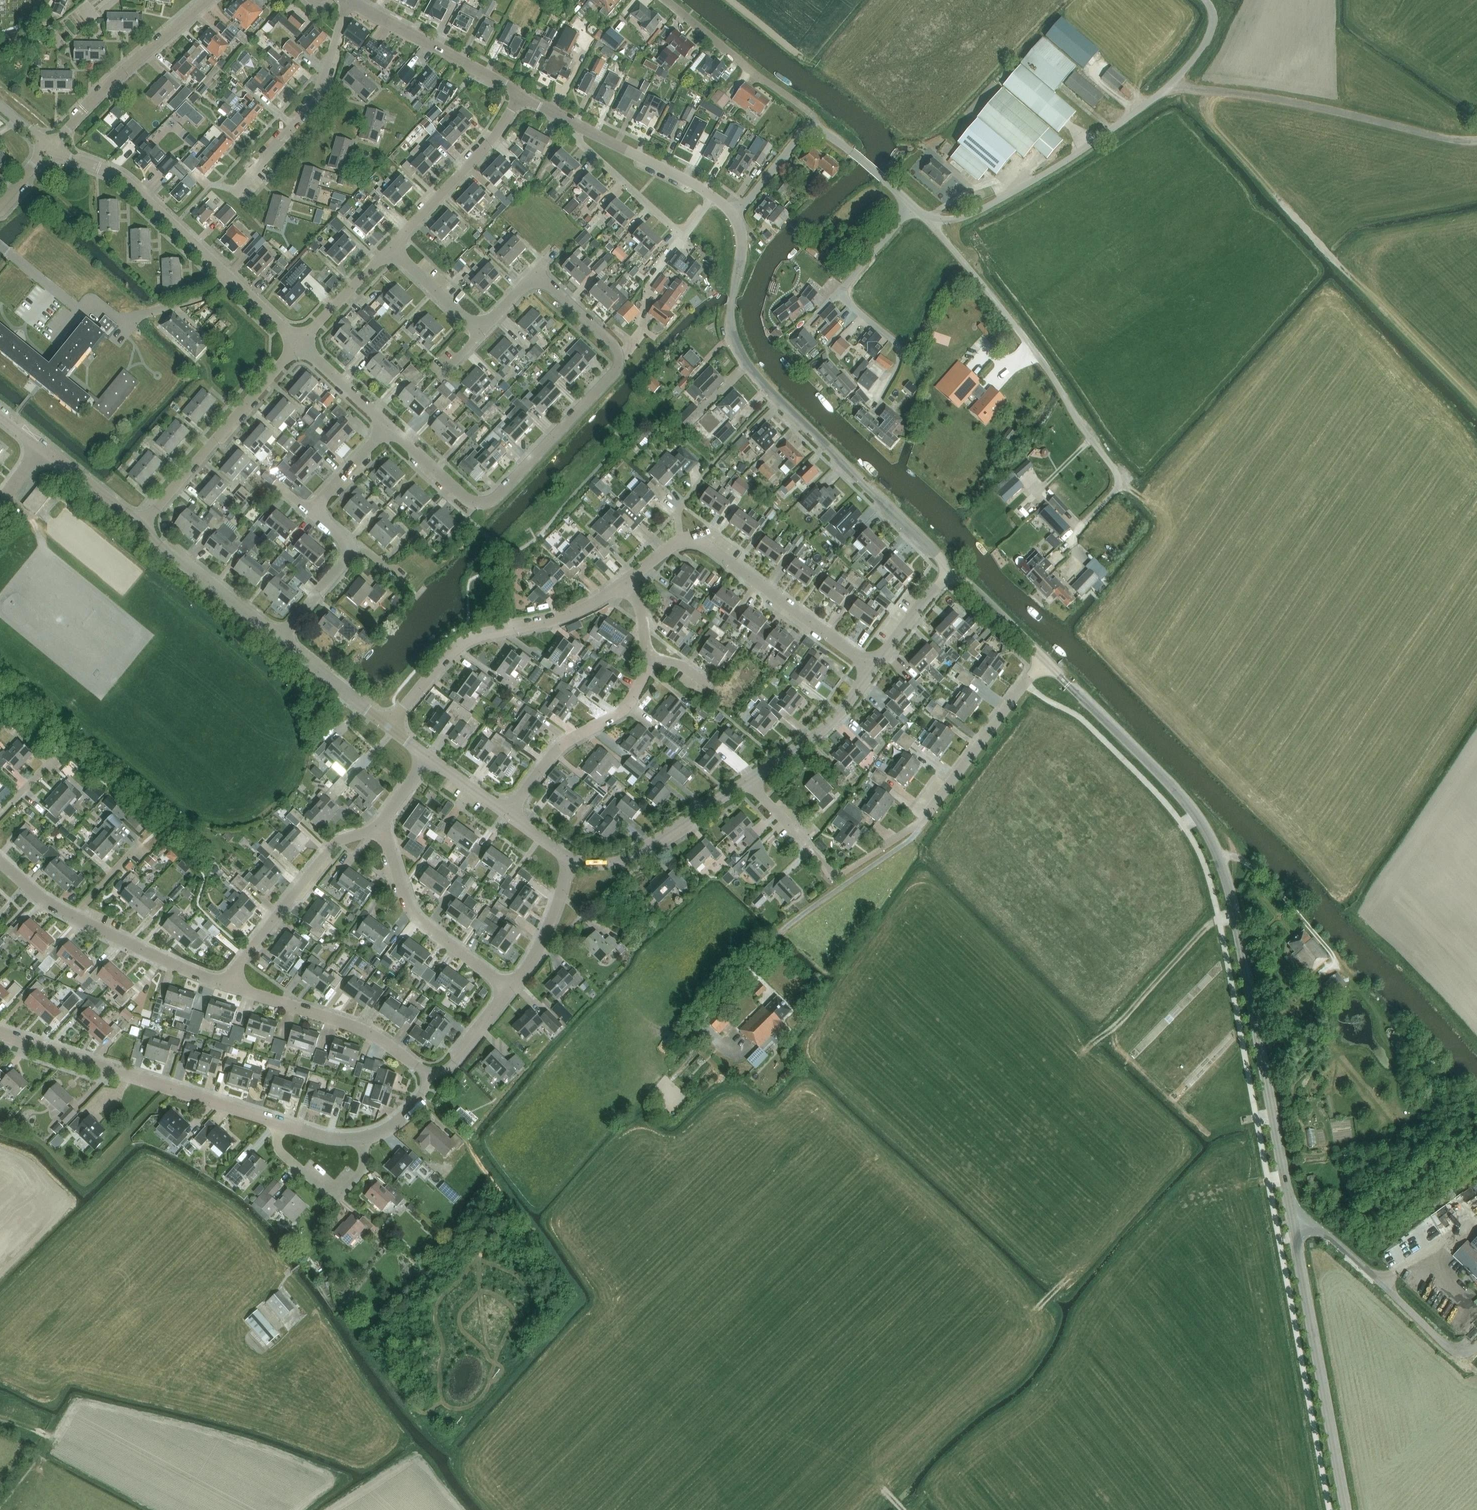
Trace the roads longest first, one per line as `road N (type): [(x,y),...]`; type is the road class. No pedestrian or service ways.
road 1 (tertiary): [(1346,1509),(1225,875),(1189,806),(1046,661)]
road 2 (tertiary): [(948,574),(937,553),(741,358),(730,322),(742,246),(732,213)]
road 3 (residential): [(927,221),(964,218),(1033,183),(1175,80),(1212,27),(1203,0)]
road 4 (residential): [(1084,523),(1118,491),(1115,471),(1051,375),(927,221)]
road 5 (residential): [(482,503),(500,496),(619,361),(613,345),(535,273)]
road 6 (residential): [(299,344),(132,185),(51,147)]
road 7 (residential): [(0,1037),(279,1123)]
road 8 (residential): [(388,727),(464,644),(574,614),(624,582)]
road 9 (residential): [(280,639),(347,558),(347,546),(317,512),(321,502),(387,427)]
road 10 (residential): [(141,526),(299,344)]
road 11 (residential): [(891,843),(918,826),(1046,661)]
road 12 (residential): [(681,543),(701,543),(874,669)]
road 13 (residential): [(434,1081),(373,1038),(227,987)]
road 14 (residential): [(227,987),(337,842),(382,830)]
road 15 (residential): [(237,191),(308,112),(352,2)]
road 16 (residential): [(508,816),(564,744),(631,703),(649,660)]
road 17 (residential): [(511,992),(410,912),(382,830)]
road 18 (residential): [(51,147),(208,0)]
road 19 (residential): [(391,248),(495,139),(522,95)]
road 20 (residential): [(573,866),(639,857),(750,783)]
road 21 (residential): [(581,126),(581,143),(673,228),(693,224),(712,196)]
road 22 (tertiary): [(522,95),(352,2)]
road 23 (residential): [(662,0),(814,117)]
road 24 (residential): [(141,526),(280,639)]
road 25 (residential): [(750,783),(809,745),(874,669)]
road 26 (residential): [(227,987),(72,918)]
road 27 (residential): [(364,1143),(362,1174),(335,1198),(279,1150),(279,1123)]
road 28 (residential): [(732,213),(812,130),(852,153)]
road 29 (residential): [(875,410),(900,349),(836,294)]
road 30 (tertiary): [(712,196),(581,126)]
road 31 (residential): [(511,992),(535,960),(573,866)]
road 32 (residential): [(280,639),(388,727)]
road 33 (residential): [(299,344),(391,248)]
road 34 (residential): [(38,444),(141,526)]
road 35 (tertiary): [(1046,661),(948,574)]
road 36 (residential): [(482,333),(391,248)]
road 37 (residential): [(482,503),(464,497),(387,427)]
road 38 (residential): [(387,427),(299,344)]
road 39 (residential): [(874,669),(948,574)]

